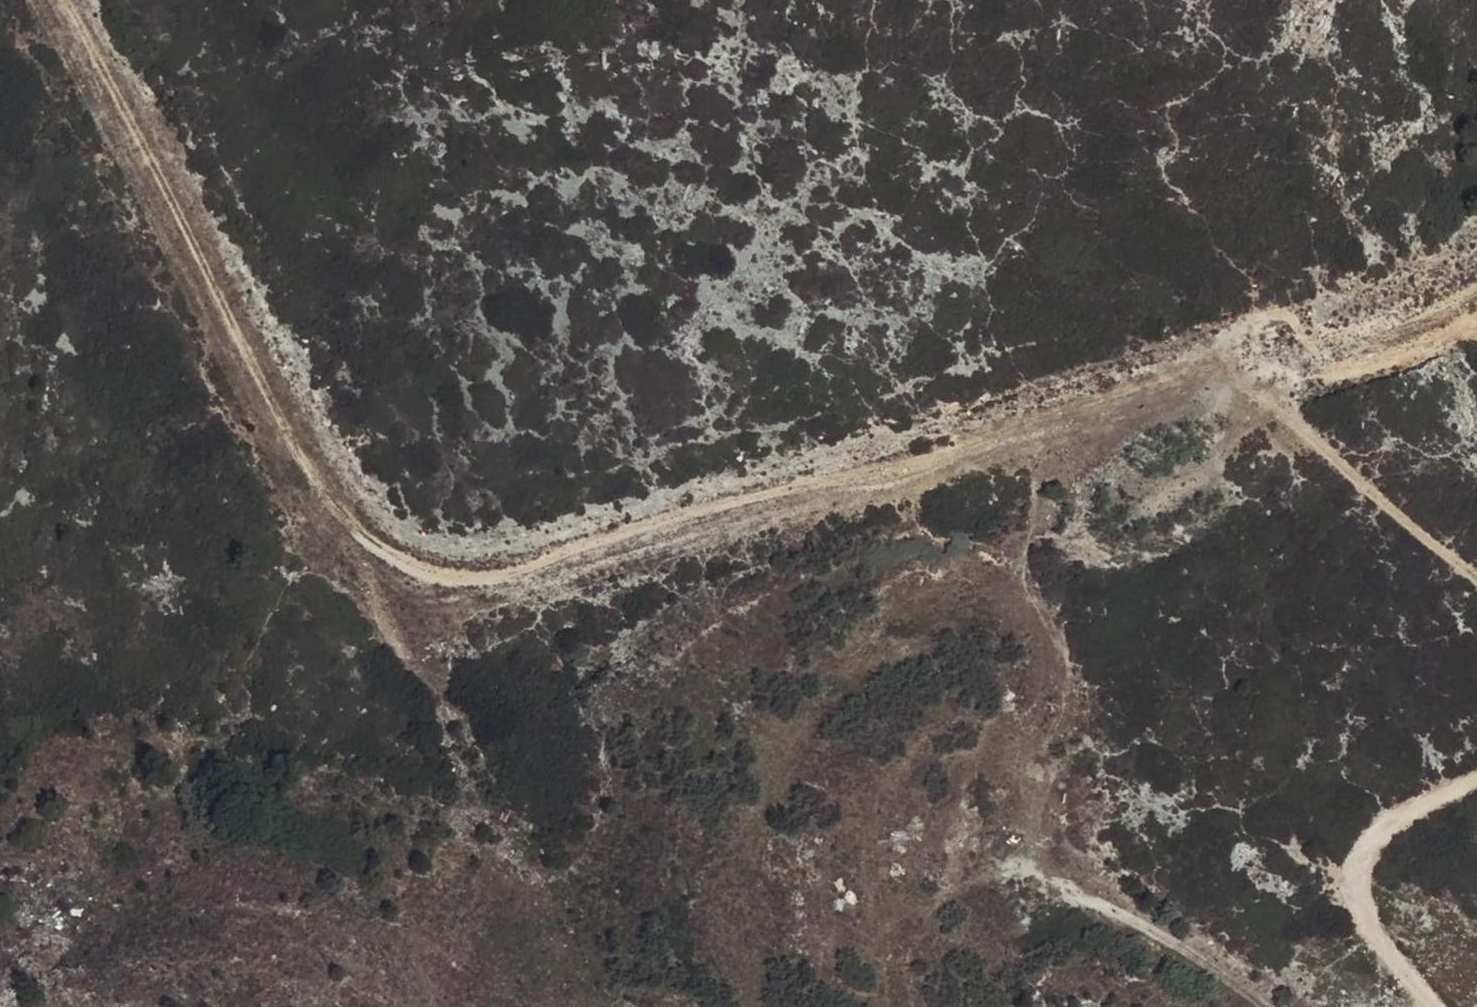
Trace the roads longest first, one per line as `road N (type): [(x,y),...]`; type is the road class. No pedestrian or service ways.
road 1 (track): [(1476,778),(1363,834),(1360,884),(1383,948),(1438,1006)]
road 2 (track): [(1476,599),(1254,366)]

